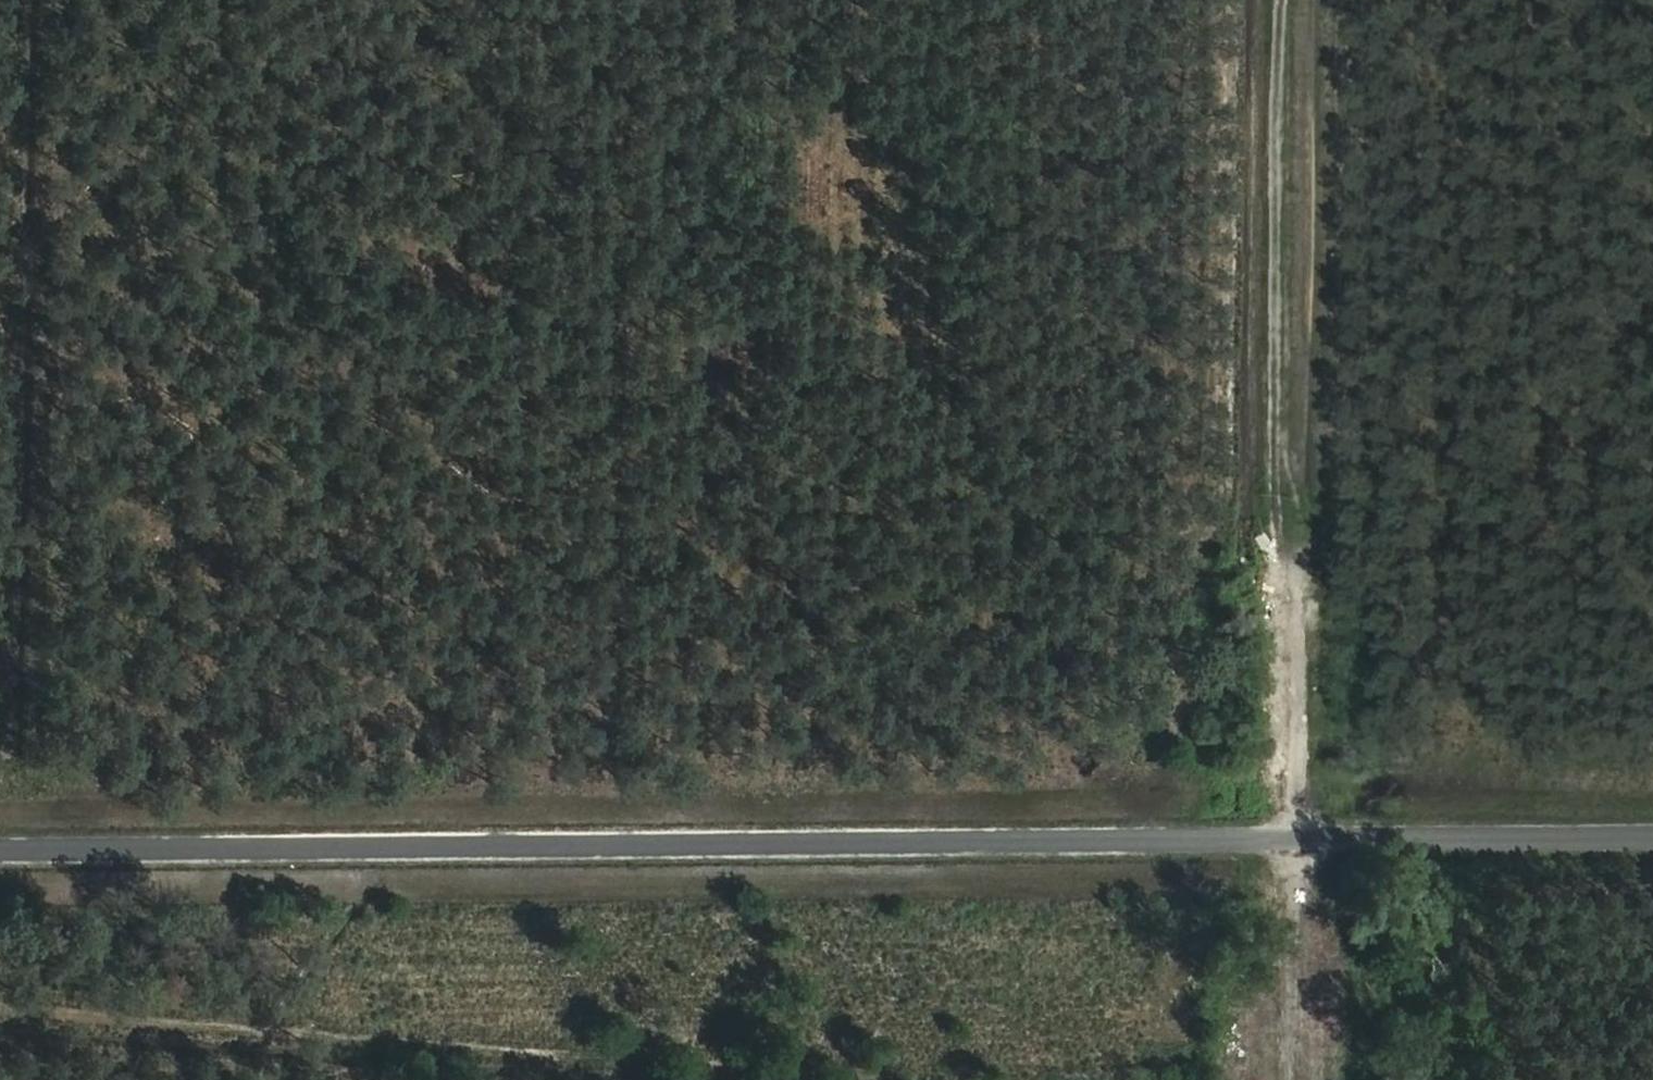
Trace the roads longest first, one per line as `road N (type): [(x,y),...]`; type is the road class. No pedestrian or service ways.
road 1 (tertiary): [(0,852),(1652,839)]
road 2 (track): [(1288,1079),(1309,0)]

